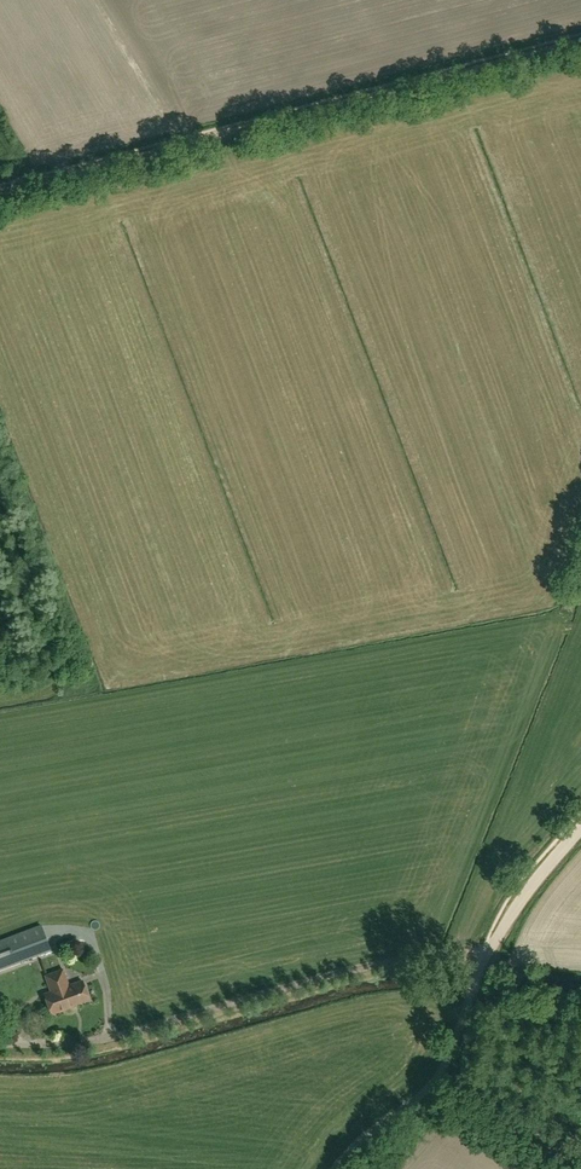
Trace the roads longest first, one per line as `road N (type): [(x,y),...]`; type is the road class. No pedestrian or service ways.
road 1 (track): [(0,191),(580,40)]
road 2 (unclassified): [(335,1168),(441,1074),(487,954),(515,907),(580,829)]

